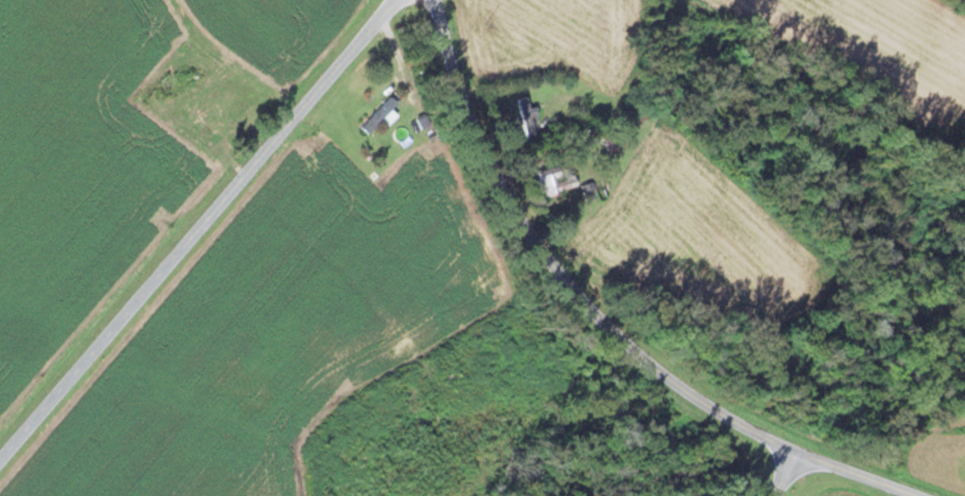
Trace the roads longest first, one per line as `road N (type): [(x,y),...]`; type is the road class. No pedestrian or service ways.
road 1 (residential): [(912,495),(789,449),(703,403),(576,298),(526,232),(486,159),(437,0)]
road 2 (residential): [(0,465),(399,0)]

